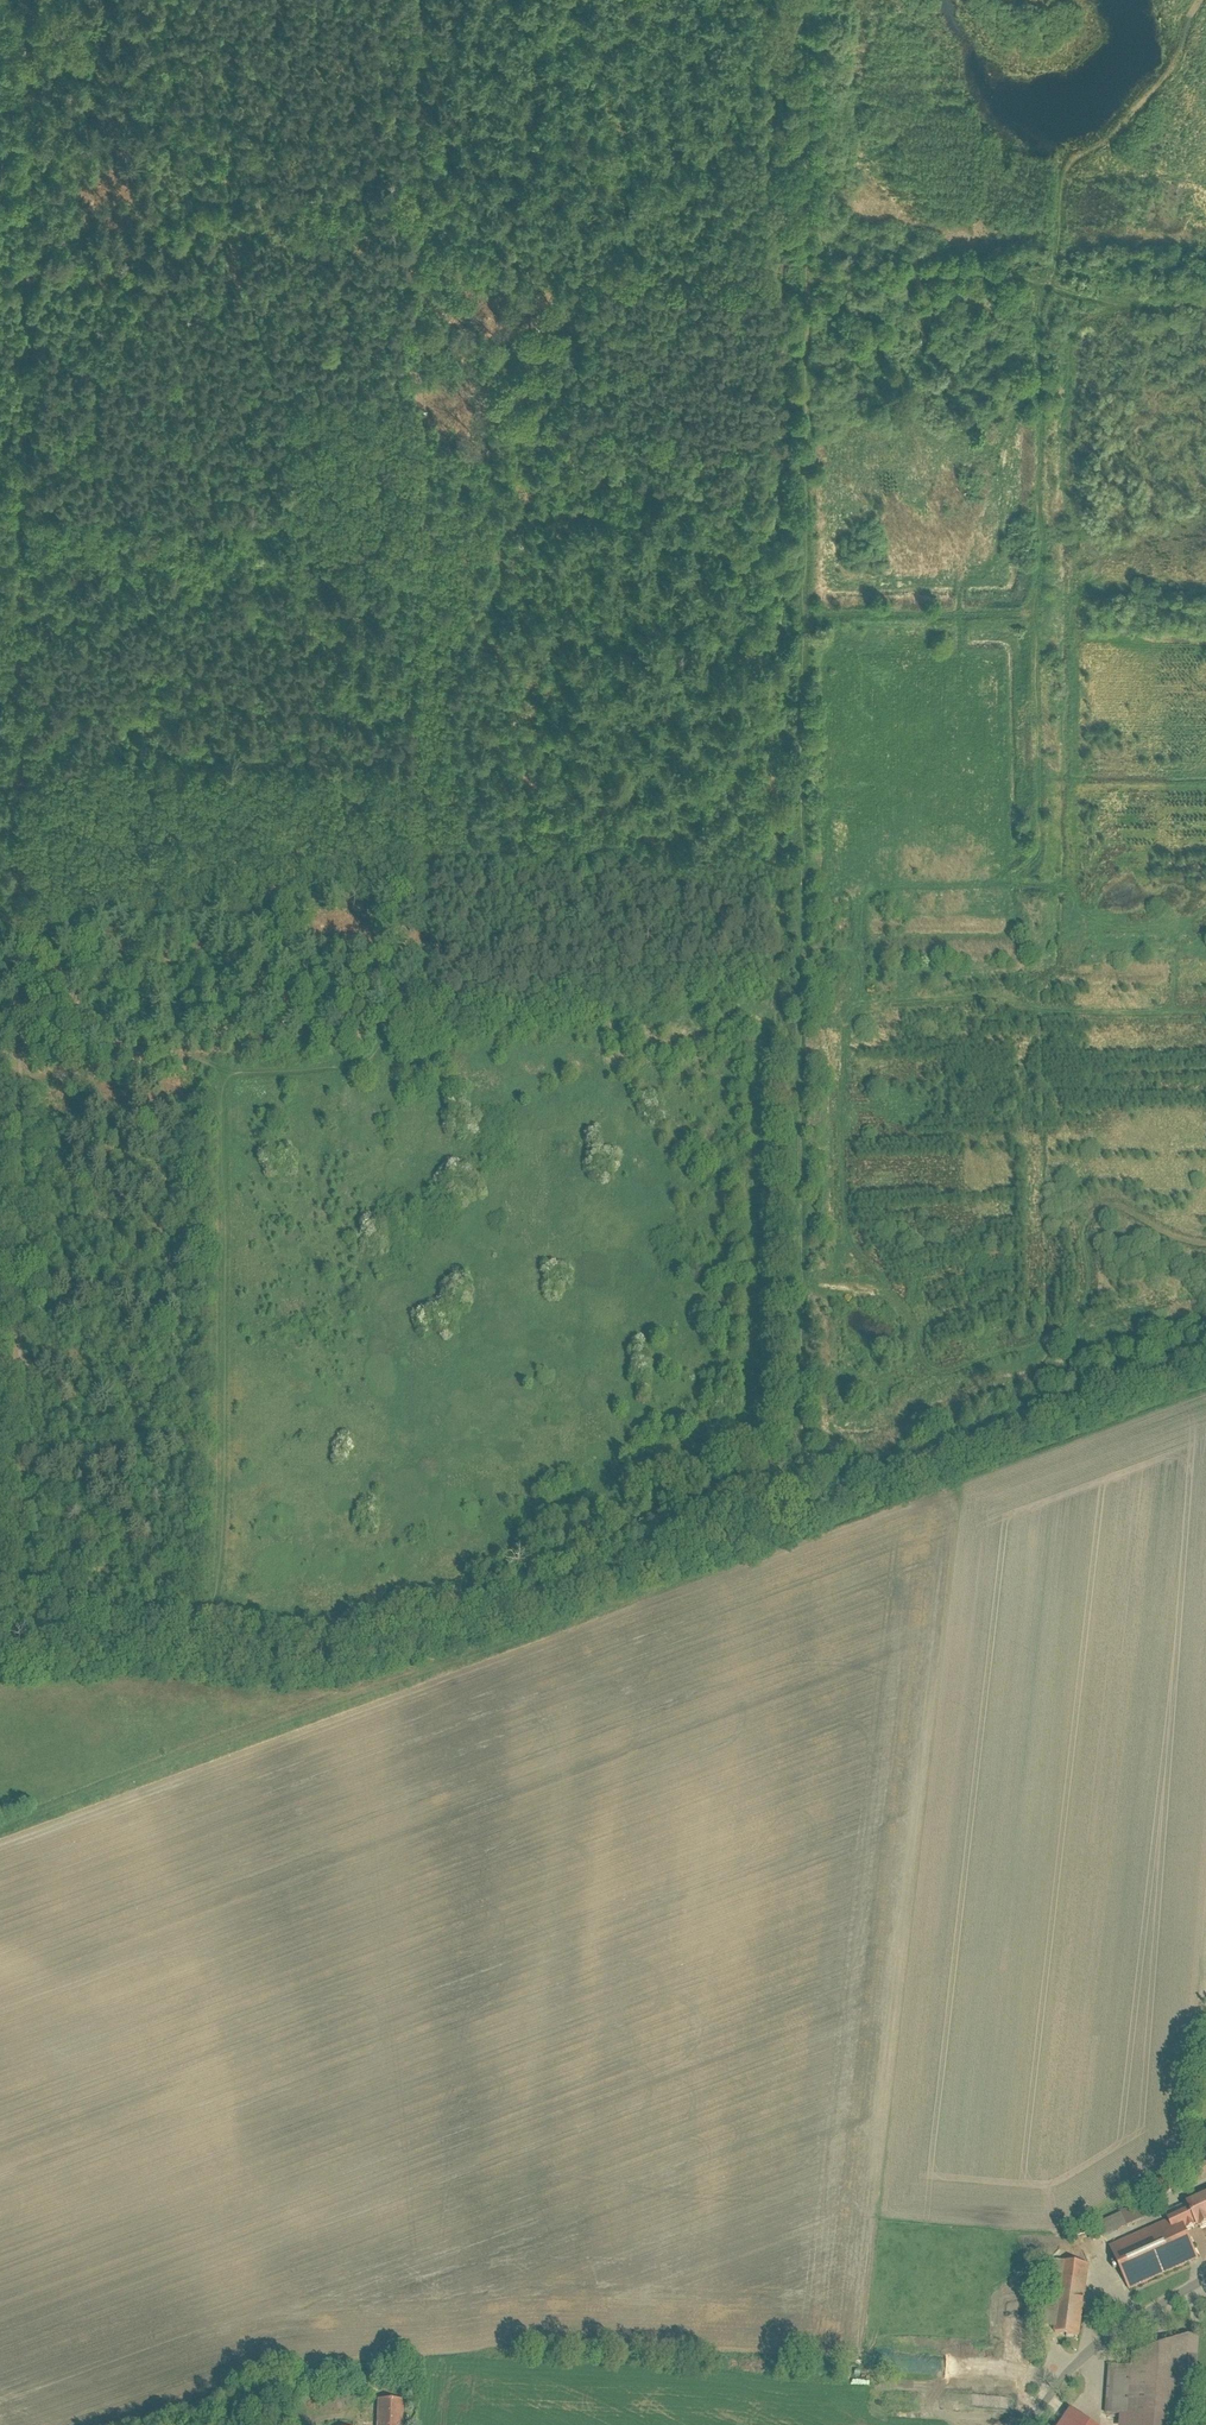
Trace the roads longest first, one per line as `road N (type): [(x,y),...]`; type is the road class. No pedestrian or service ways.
road 1 (track): [(899,1302),(855,1257),(846,1228),(843,1045),(862,969),(861,907),(888,884),(941,890),(999,883),(1041,850),(1031,614),(1043,550),(1036,490),(1047,377),(1042,325),(1045,286),(1054,281),(1060,178),(1074,153),(1114,128),(1166,73),(1197,0)]
road 2 (track): [(999,883),(1010,860),(1005,665),(995,650),(960,645),(958,589),(995,580),(1006,567),(1020,433),(1047,377)]
road 3 (track): [(807,1282),(899,1302),(917,1322),(918,1360),(935,1378),(1057,1336),(1078,1321),(1088,1303),(1086,1220),(1101,1205),(1205,1245)]
road 4 (track): [(1205,303),(1109,309),(986,273),(808,274)]
road 5 (track): [(856,1001),(1205,1008)]
road 6 (unclassified): [(1037,2424),(1094,2345),(1205,2280)]
road 7 (track): [(807,617),(1031,614)]

